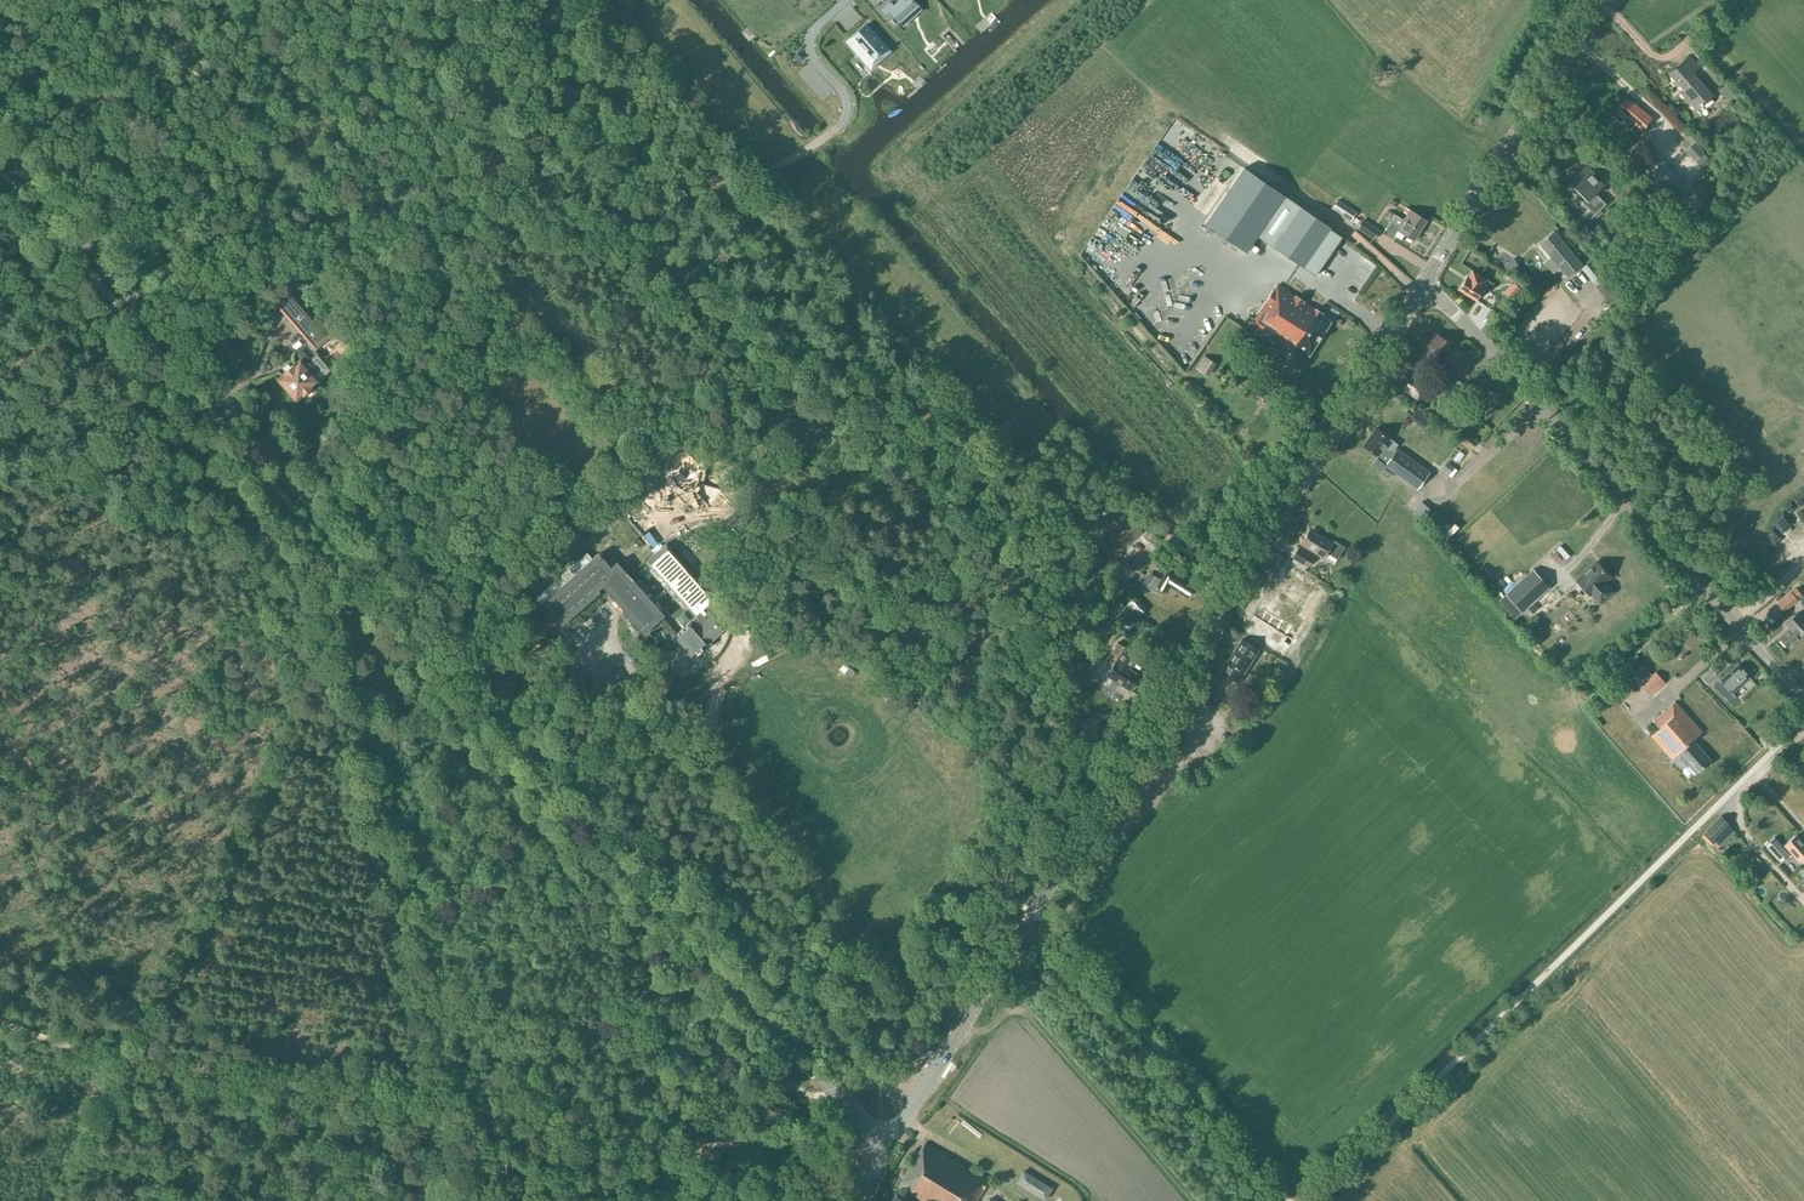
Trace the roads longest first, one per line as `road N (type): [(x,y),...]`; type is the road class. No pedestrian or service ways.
road 1 (tertiary): [(884,1139),(763,1020),(0,142)]
road 2 (track): [(830,942),(879,952),(908,941),(918,927),(989,771),(1052,704),(1071,642),(1071,559),(900,419),(866,378),(828,301),(744,224),(675,141),(599,100),(494,79)]
road 3 (tertiary): [(884,1139),(966,1021),(1421,287)]
road 4 (track): [(0,1022),(134,1063),(834,1157)]
road 5 (track): [(0,35),(68,107),(191,184),(251,266),(384,291),(410,273),(411,193),(428,142),(461,100),(494,79)]
road 6 (track): [(842,461),(772,394),(423,0)]
road 7 (unclassified): [(1803,701),(1448,306),(1421,287)]
road 8 (track): [(742,626),(755,605),(744,554),(758,527),(842,461),(965,395)]
road 9 (tertiary): [(1421,287),(1599,0)]
road 10 (track): [(1196,1200),(1024,1009),(1007,1008),(985,1028),(966,1021)]
road 11 (residential): [(716,185),(743,187),(843,120),(841,91),(810,47),(818,24),(845,0)]

